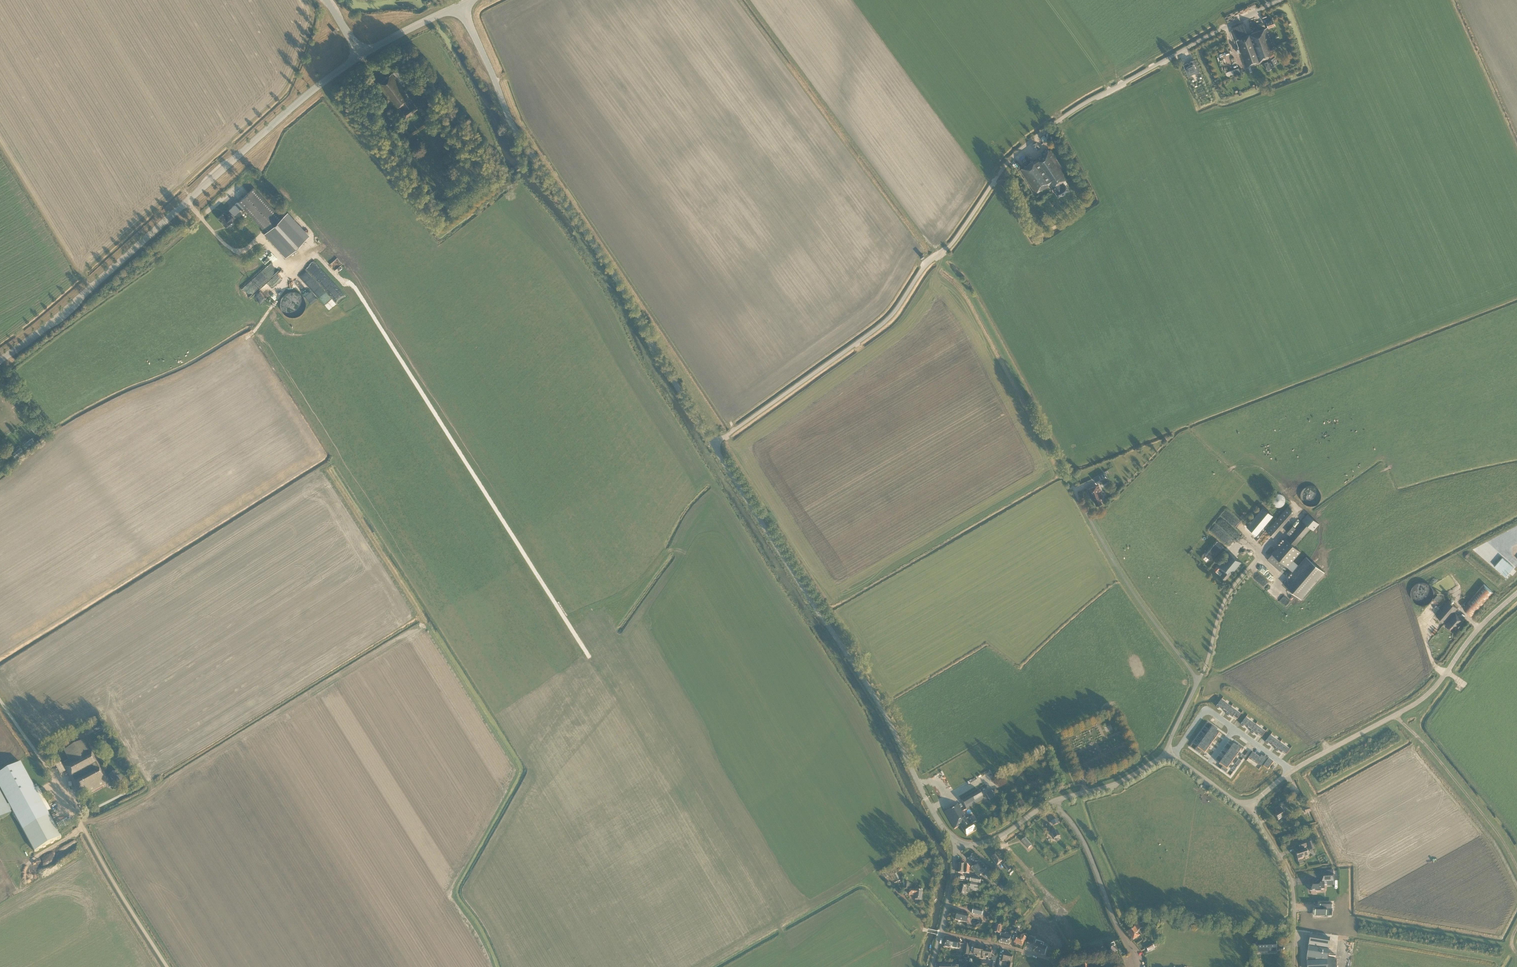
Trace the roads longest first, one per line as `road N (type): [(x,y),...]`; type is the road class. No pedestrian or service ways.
road 1 (unclassified): [(713,445),(889,319),(1027,144),(1101,94),(1278,0)]
road 2 (tertiary): [(713,445),(513,125),(460,5)]
road 3 (tertiary): [(0,360),(362,56)]
road 4 (tertiary): [(959,843),(940,824),(874,696),(713,445)]
road 5 (unclassified): [(167,966),(74,804),(0,701)]
road 6 (unclassified): [(1167,758),(1196,685),(1193,674),(1074,491)]
road 7 (unclassified): [(1289,774),(1421,700),(1516,593)]
road 8 (track): [(1074,491),(970,293),(938,256)]
road 9 (track): [(1393,716),(1432,753),(1516,867)]
road 10 (tertiary): [(1136,966),(1090,855),(1055,803)]
road 11 (residential): [(1294,966),(1289,876),(1248,809)]
road 12 (unclassified): [(1055,803),(1167,758)]
road 13 (residential): [(1055,966),(941,933)]

